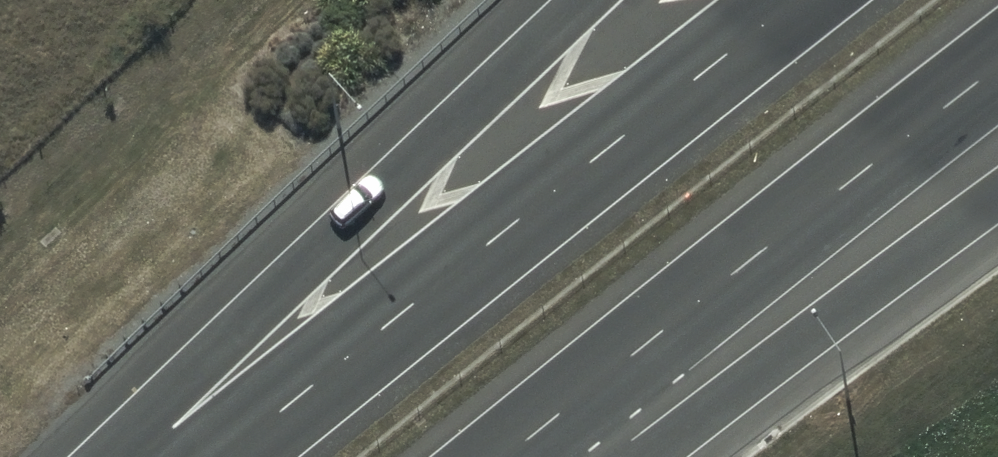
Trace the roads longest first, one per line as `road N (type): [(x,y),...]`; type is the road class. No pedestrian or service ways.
road 1 (motorway): [(238,456),(823,0)]
road 2 (motorway): [(115,456),(283,288),(594,0)]
road 3 (motorway): [(997,70),(510,456)]
road 4 (motorway): [(997,199),(829,320),(558,456)]

